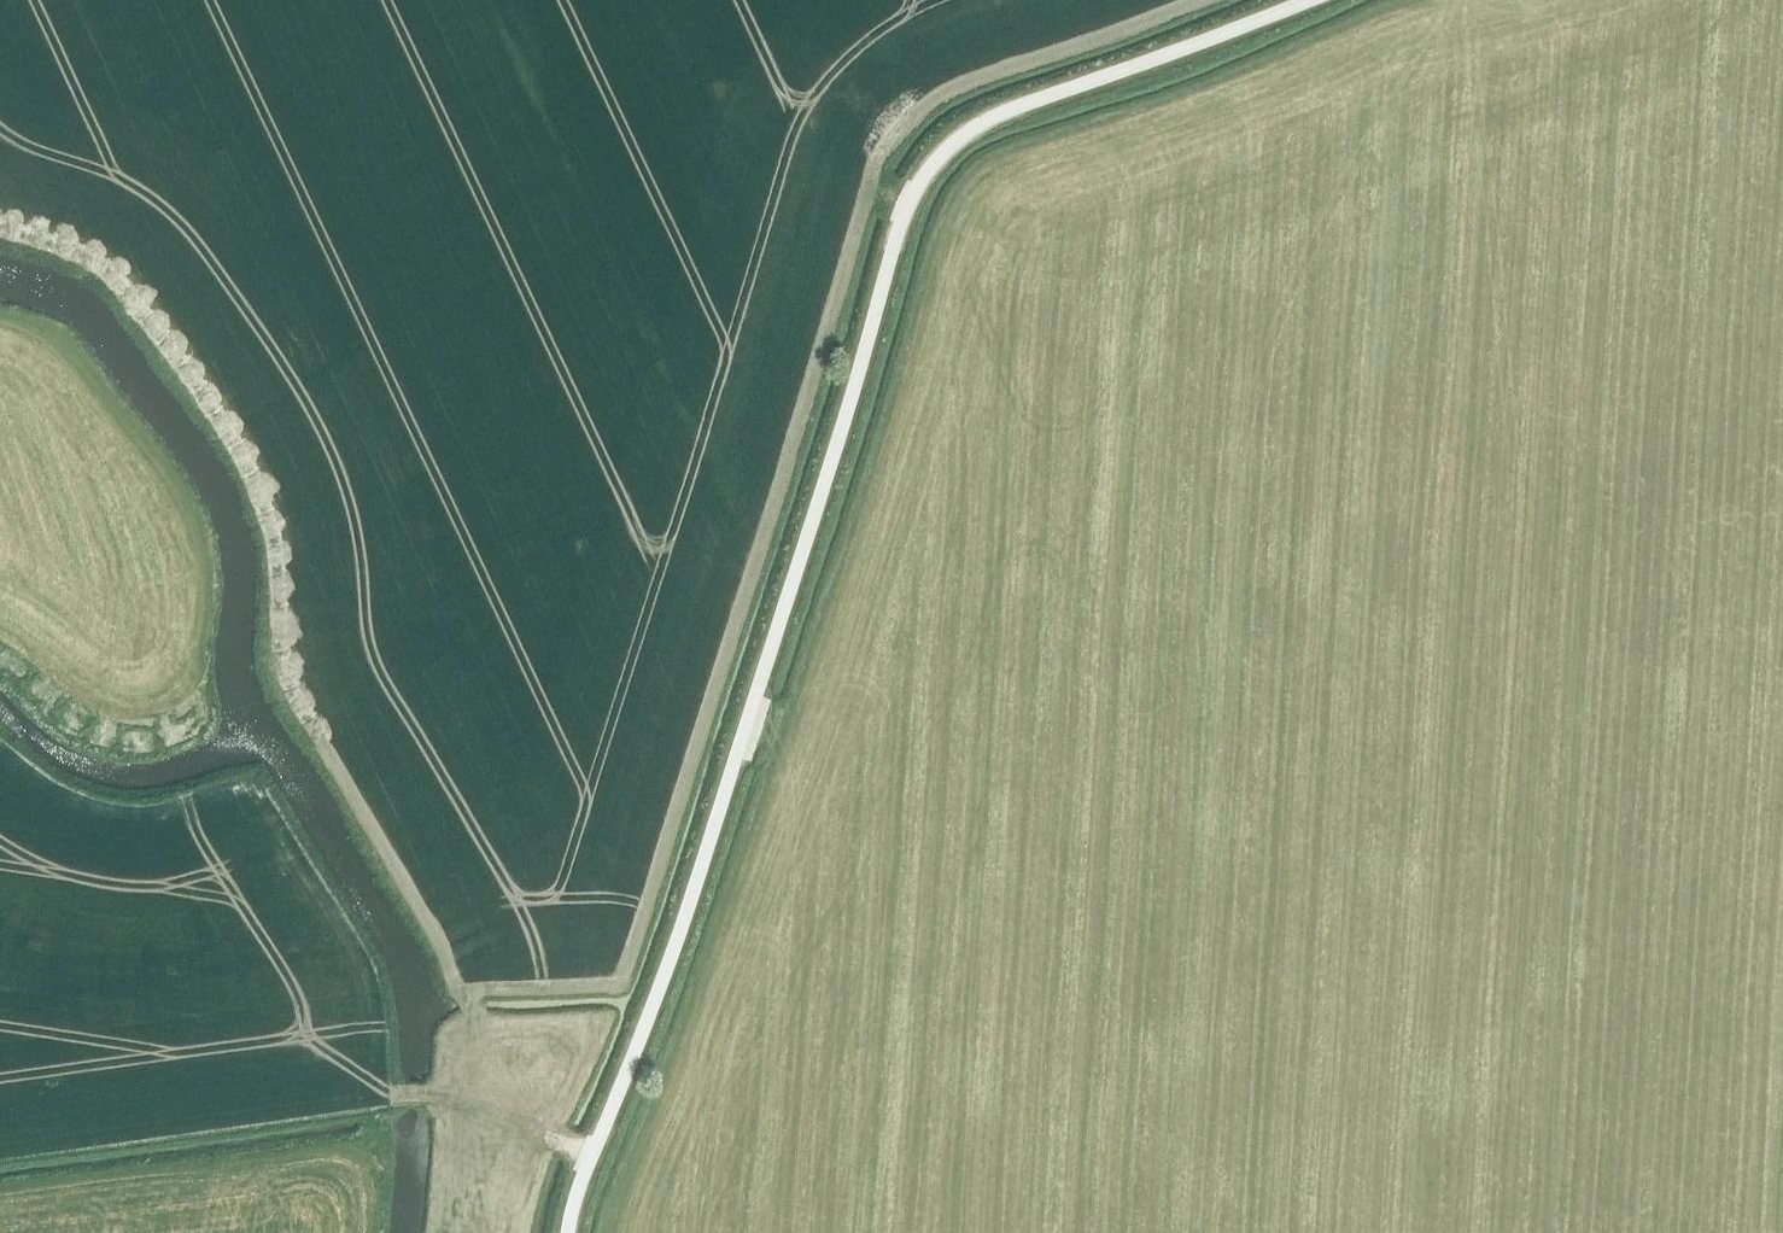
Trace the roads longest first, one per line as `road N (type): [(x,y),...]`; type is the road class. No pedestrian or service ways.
road 1 (unclassified): [(570,1232),(692,895),(895,240),(928,166),(965,130),(1006,110),(1299,0)]

